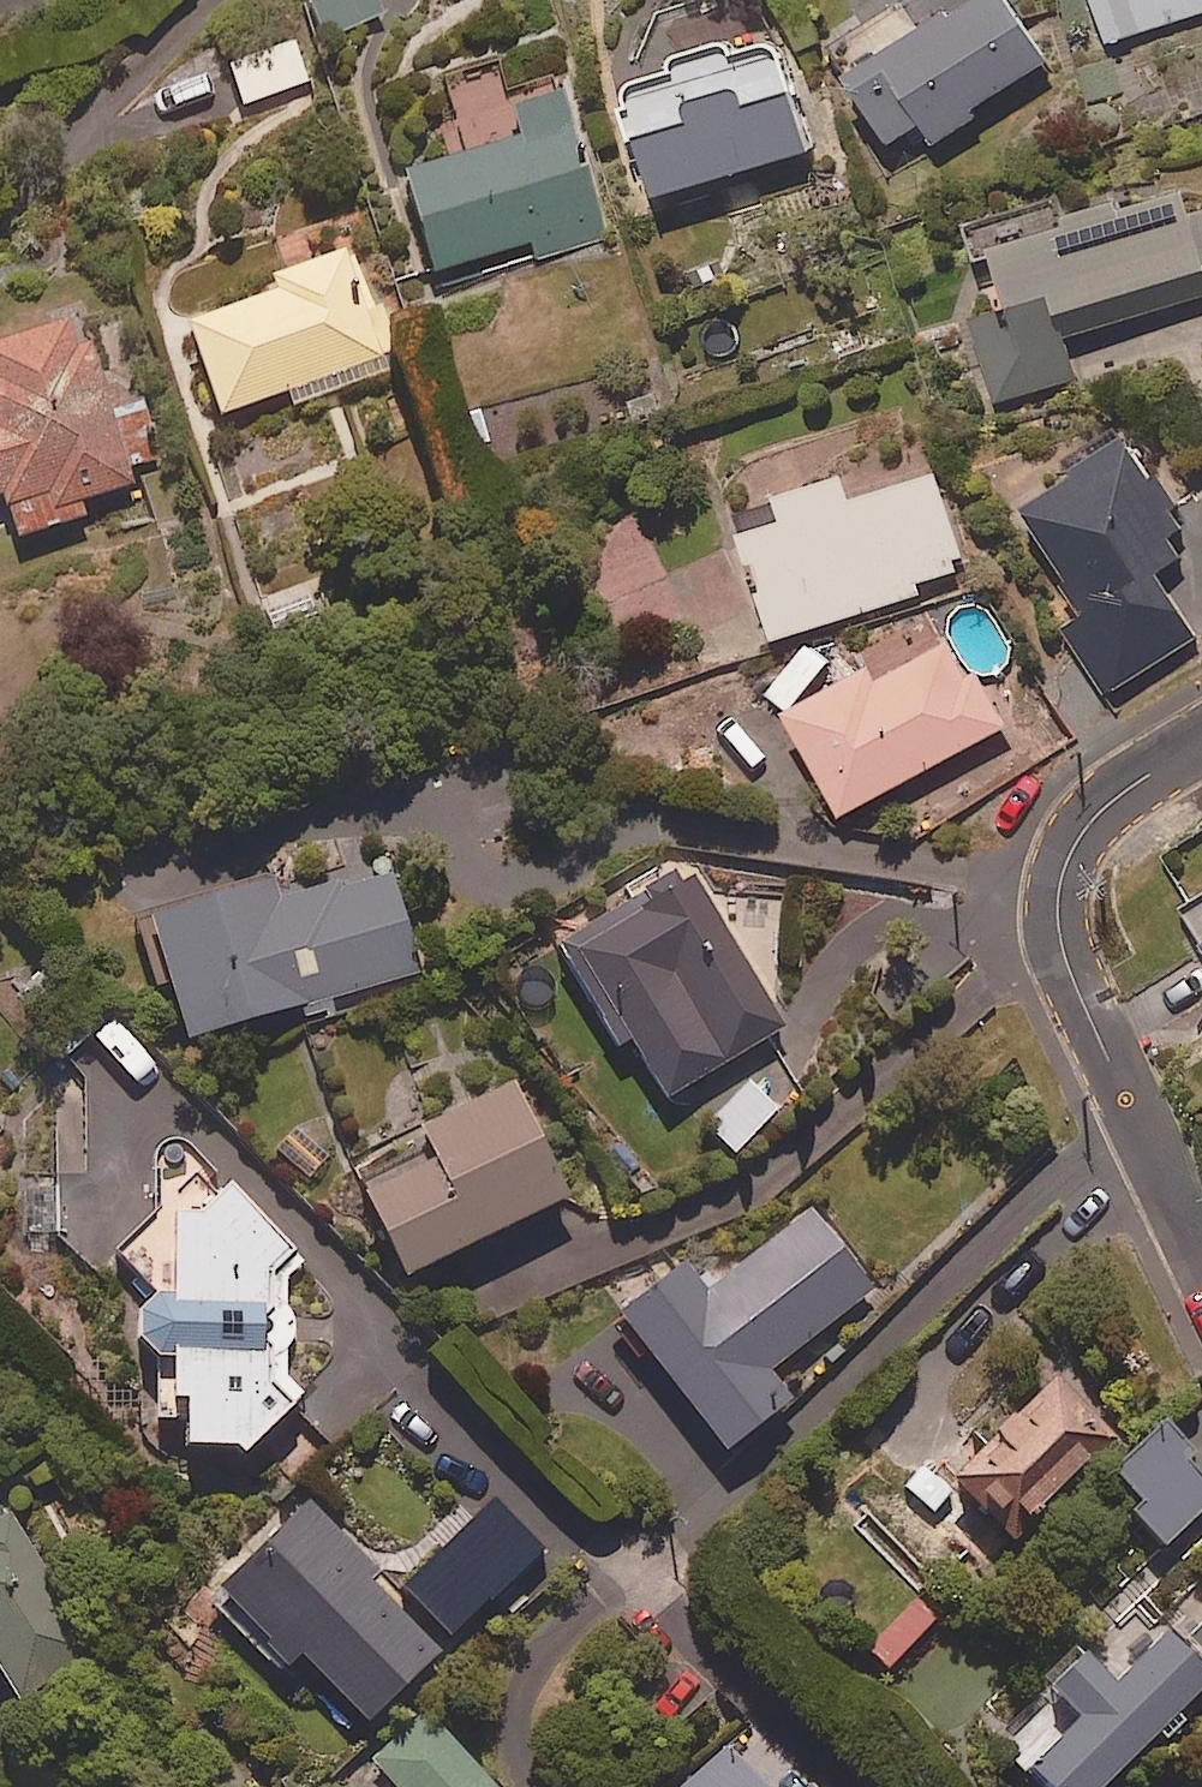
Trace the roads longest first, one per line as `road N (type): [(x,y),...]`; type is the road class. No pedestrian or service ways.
road 1 (residential): [(1201,1251),(1066,964),(1058,921),(1059,883),(1073,845),(1102,810),(1201,743)]

